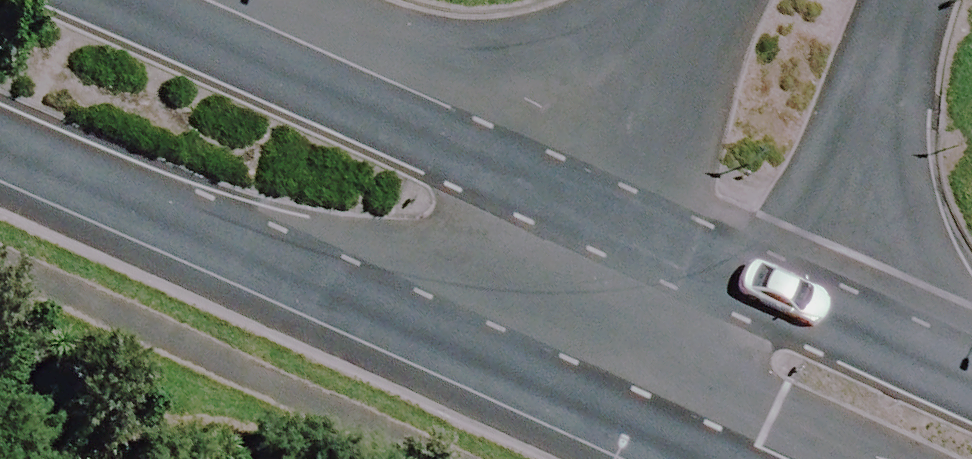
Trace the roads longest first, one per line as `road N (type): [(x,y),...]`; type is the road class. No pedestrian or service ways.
road 1 (primary): [(567,393),(0,159)]
road 2 (primary): [(165,0),(595,181)]
road 3 (tertiary): [(922,0),(812,277)]
road 4 (primary): [(595,181),(812,277)]
road 5 (tertiary): [(812,277),(666,435)]
road 6 (tertiary): [(567,393),(595,181)]
road 7 (tertiary): [(595,181),(699,0)]
road 8 (primary): [(812,277),(971,345)]

